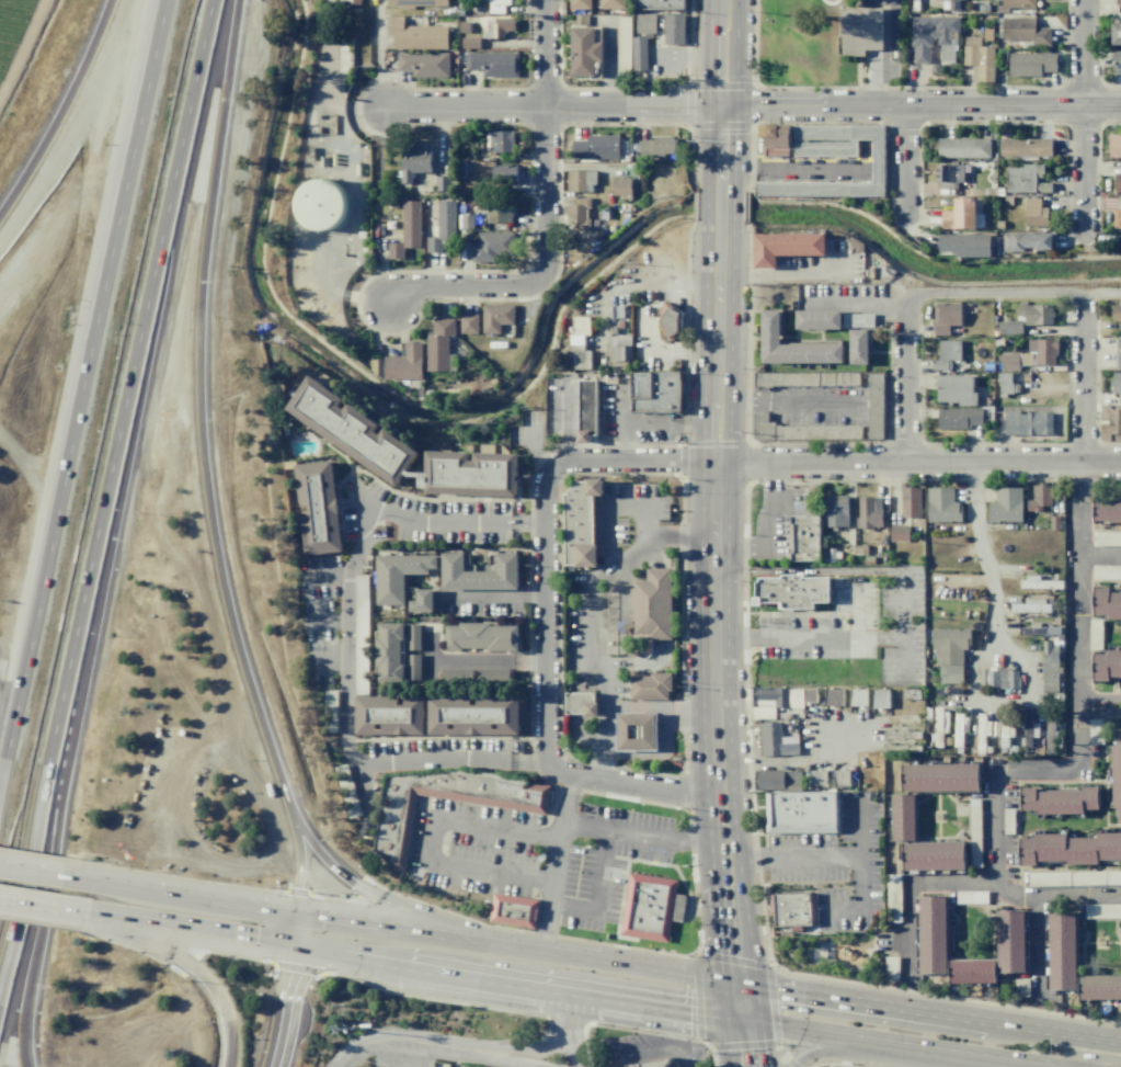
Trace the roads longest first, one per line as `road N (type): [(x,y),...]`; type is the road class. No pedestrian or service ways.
road 1 (motorway): [(0,1002),(105,547),(214,0)]
road 2 (motorway): [(295,913),(302,854),(233,603),(213,489),(202,337),(239,0)]
road 3 (motorway): [(162,0),(0,751)]
road 4 (primary): [(750,984),(61,877)]
road 5 (secondary): [(719,219),(712,652),(729,874)]
road 6 (residential): [(553,464),(544,480),(547,760),(572,775),(683,794),(718,792)]
road 7 (primary): [(293,946),(725,1014)]
road 8 (residential): [(543,0),(541,273),(515,285),(408,285),(389,299)]
road 9 (residential): [(1120,461),(714,463)]
road 10 (residential): [(721,107),(1120,107)]
road 11 (secondary): [(1120,1042),(750,984)]
road 12 (residential): [(905,461),(904,308),(911,296),(1084,292)]
road 13 (residential): [(385,105),(721,107)]
road 14 (secondary): [(725,1014),(1040,1066)]
road 15 (motorway): [(30,1066),(38,816)]
road 16 (motorway): [(111,0),(57,126),(0,215)]
road 17 (residential): [(1082,237),(1082,0)]
road 18 (motorway): [(82,912),(195,973),(228,1025),(229,1066)]
road 19 (motorway): [(480,940),(386,904),(339,874),(295,818)]
road 20 (primary): [(82,912),(293,946)]
road 21 (secondary): [(724,0),(720,192)]
road 22 (residential): [(1083,462),(1084,292)]
road 23 (residential): [(714,463),(553,464)]
road 24 (motorway): [(275,1066),(295,913)]
road 25 (secondary): [(729,874),(713,896),(725,1014)]

